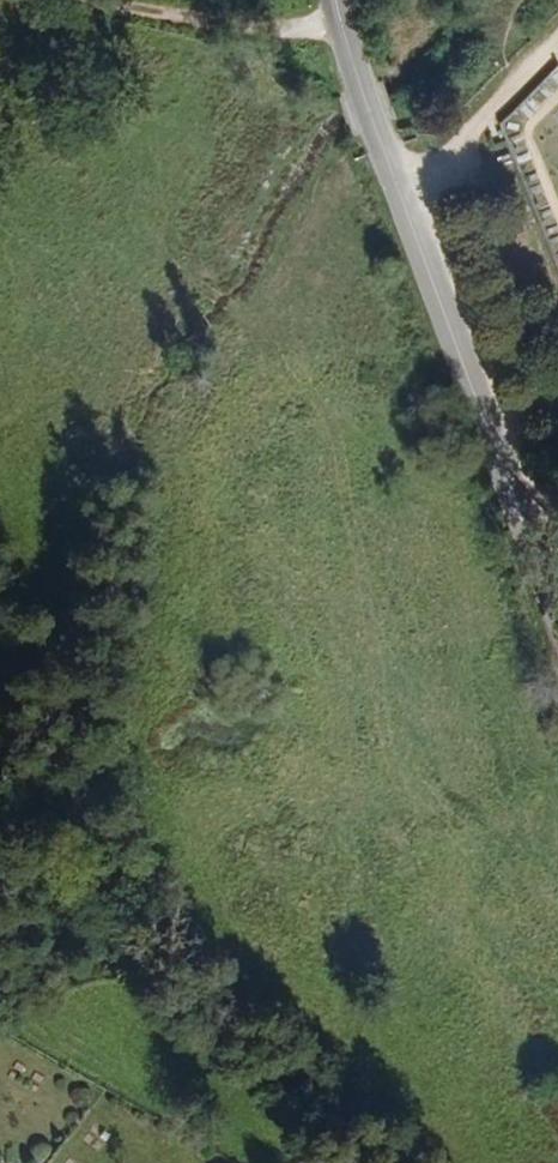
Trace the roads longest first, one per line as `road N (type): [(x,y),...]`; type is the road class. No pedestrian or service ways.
road 1 (secondary): [(336,0),(557,616)]
road 2 (track): [(99,0),(224,20),(340,22)]

